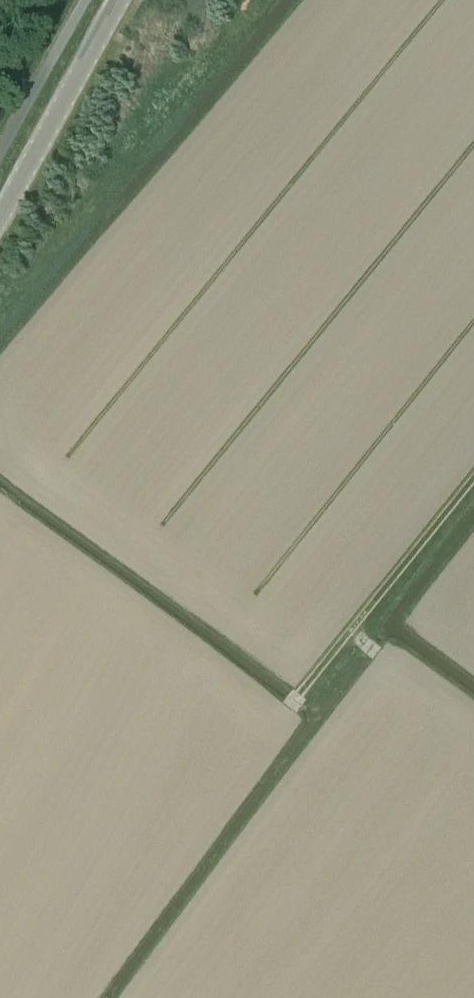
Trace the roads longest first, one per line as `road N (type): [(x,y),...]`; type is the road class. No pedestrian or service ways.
road 1 (track): [(287,709),(473,480)]
road 2 (tertiary): [(0,219),(121,0)]

